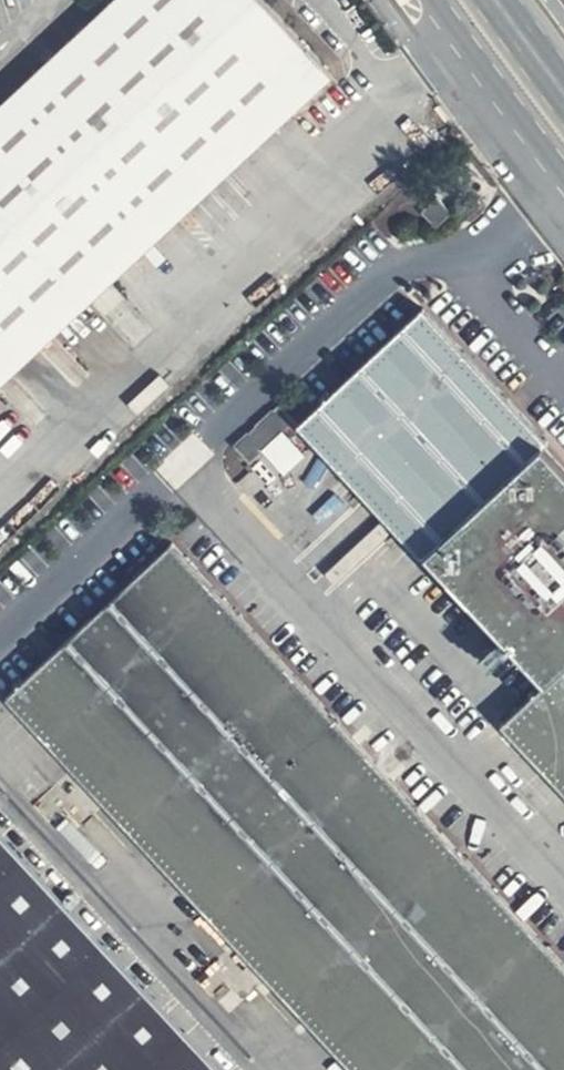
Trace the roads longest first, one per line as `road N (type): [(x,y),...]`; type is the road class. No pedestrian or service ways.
road 1 (tertiary): [(433,0),(563,175)]

